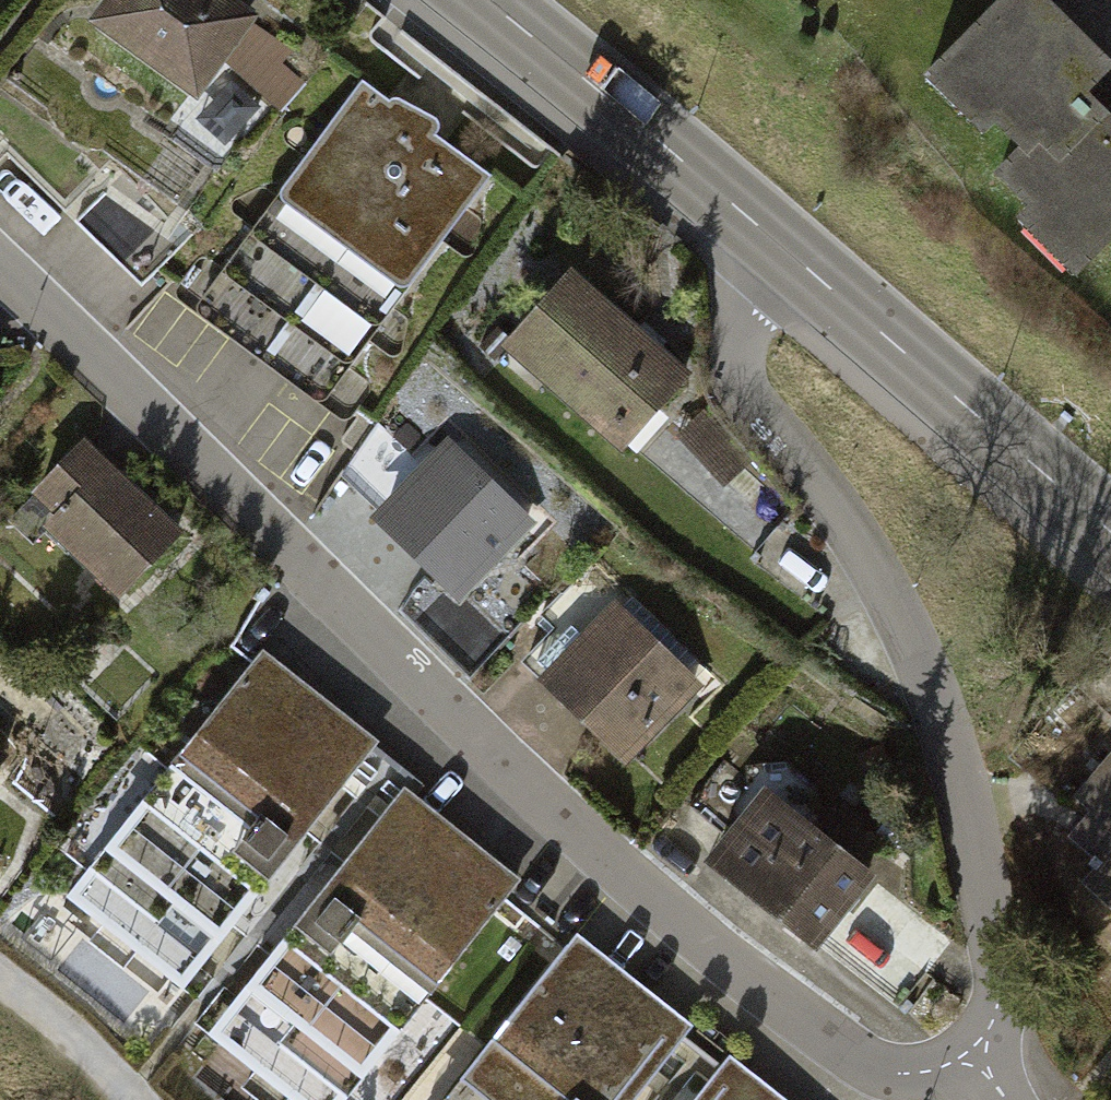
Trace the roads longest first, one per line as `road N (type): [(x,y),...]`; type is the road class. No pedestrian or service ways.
road 1 (residential): [(978,1060),(926,1074),(882,1070),(707,949),(508,769),(0,267)]
road 2 (residential): [(978,1060),(998,999),(993,930),(944,740),(898,609),(836,501),(776,431),(746,373),(744,282),(776,240)]
road 3 (secondary): [(776,240),(1110,524)]
road 4 (secondary): [(490,0),(776,240)]

